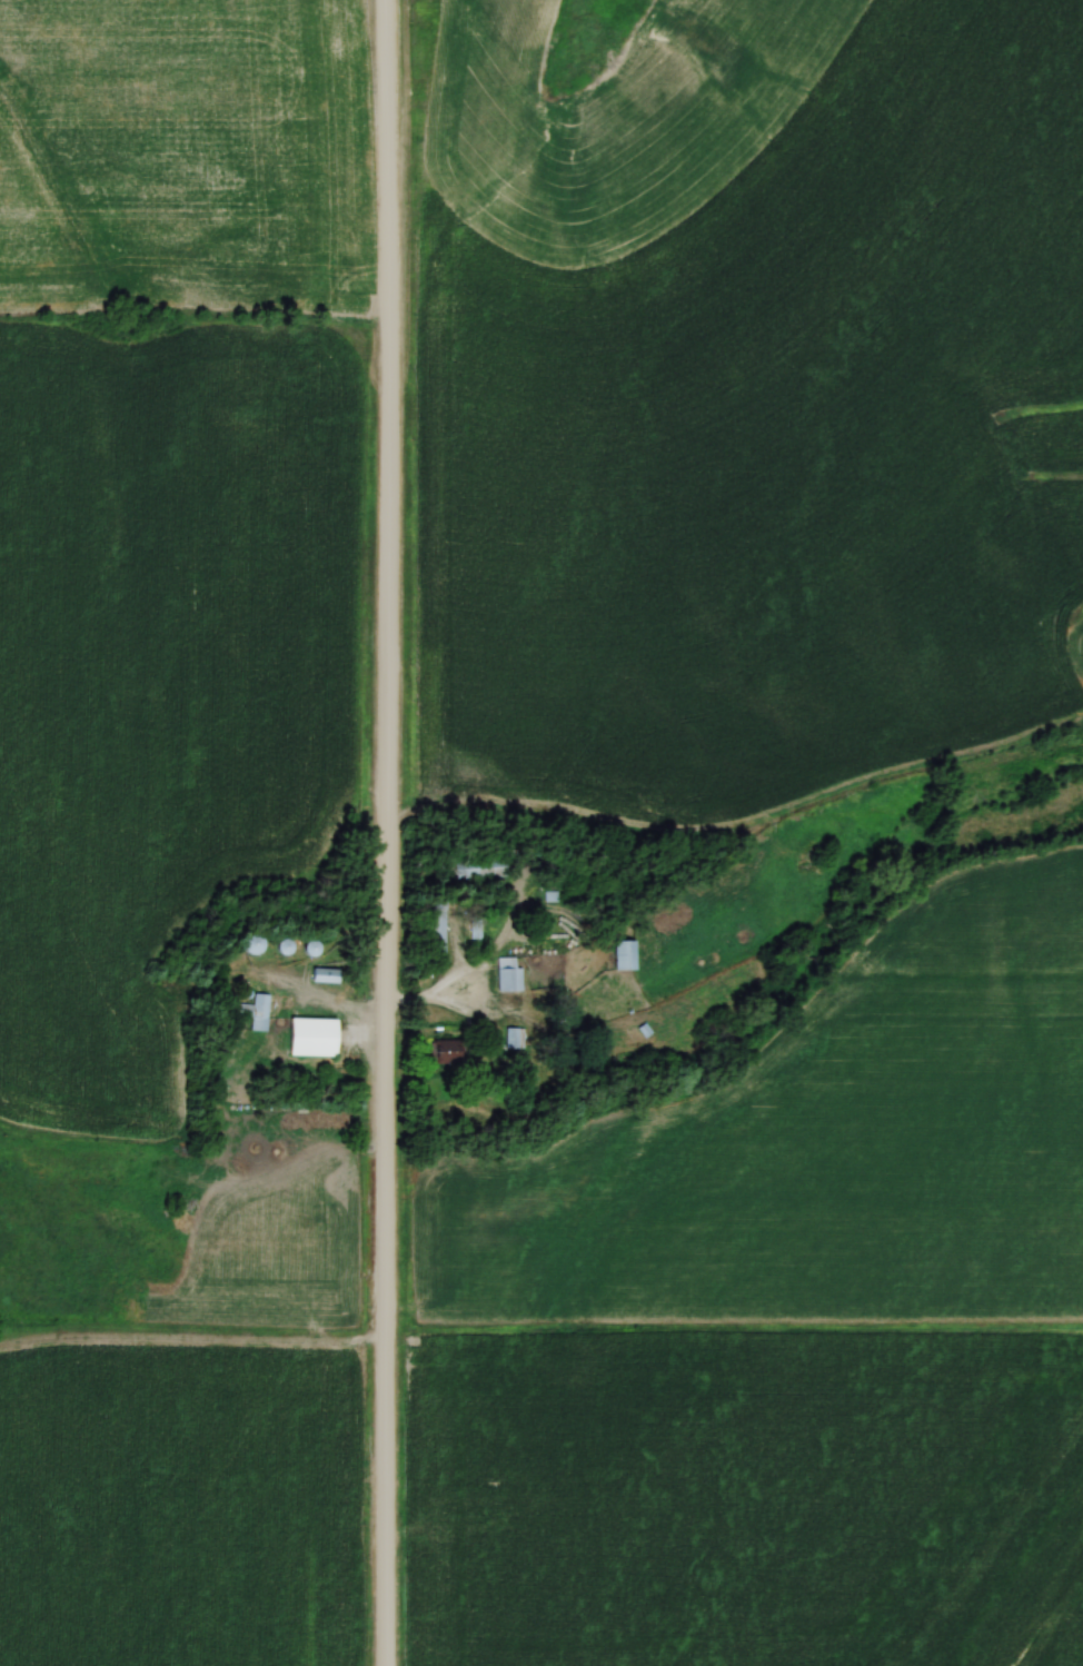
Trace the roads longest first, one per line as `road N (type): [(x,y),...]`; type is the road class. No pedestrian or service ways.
road 1 (residential): [(386,0),(386,1665)]

